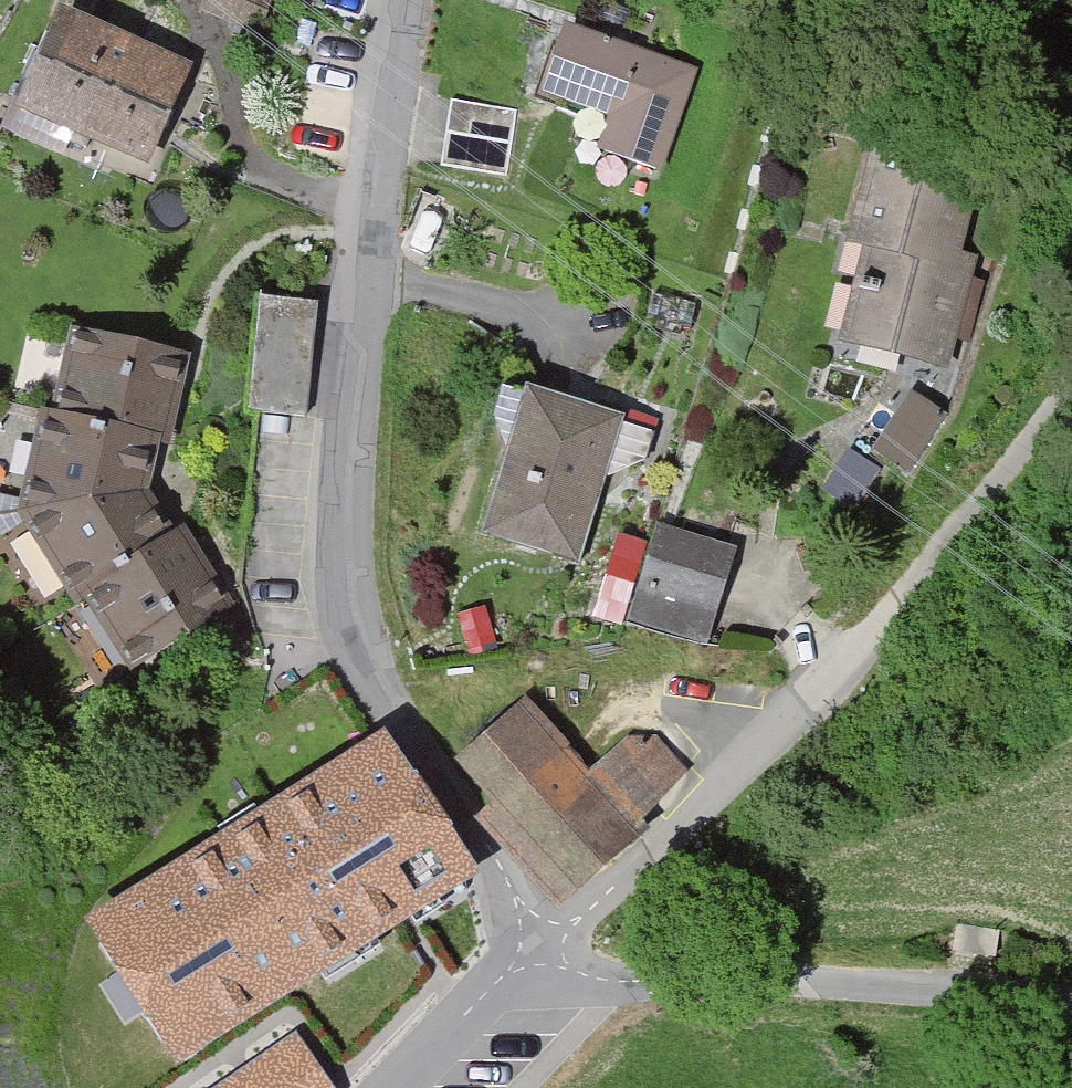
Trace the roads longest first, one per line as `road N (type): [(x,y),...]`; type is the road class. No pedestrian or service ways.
road 1 (residential): [(404,0),(343,561),(372,694),(539,945)]
road 2 (track): [(539,945),(777,748),(1071,422)]
road 3 (residential): [(1071,1015),(970,996),(807,984),(597,985),(539,945)]
road 4 (residential): [(396,1087),(539,945)]

